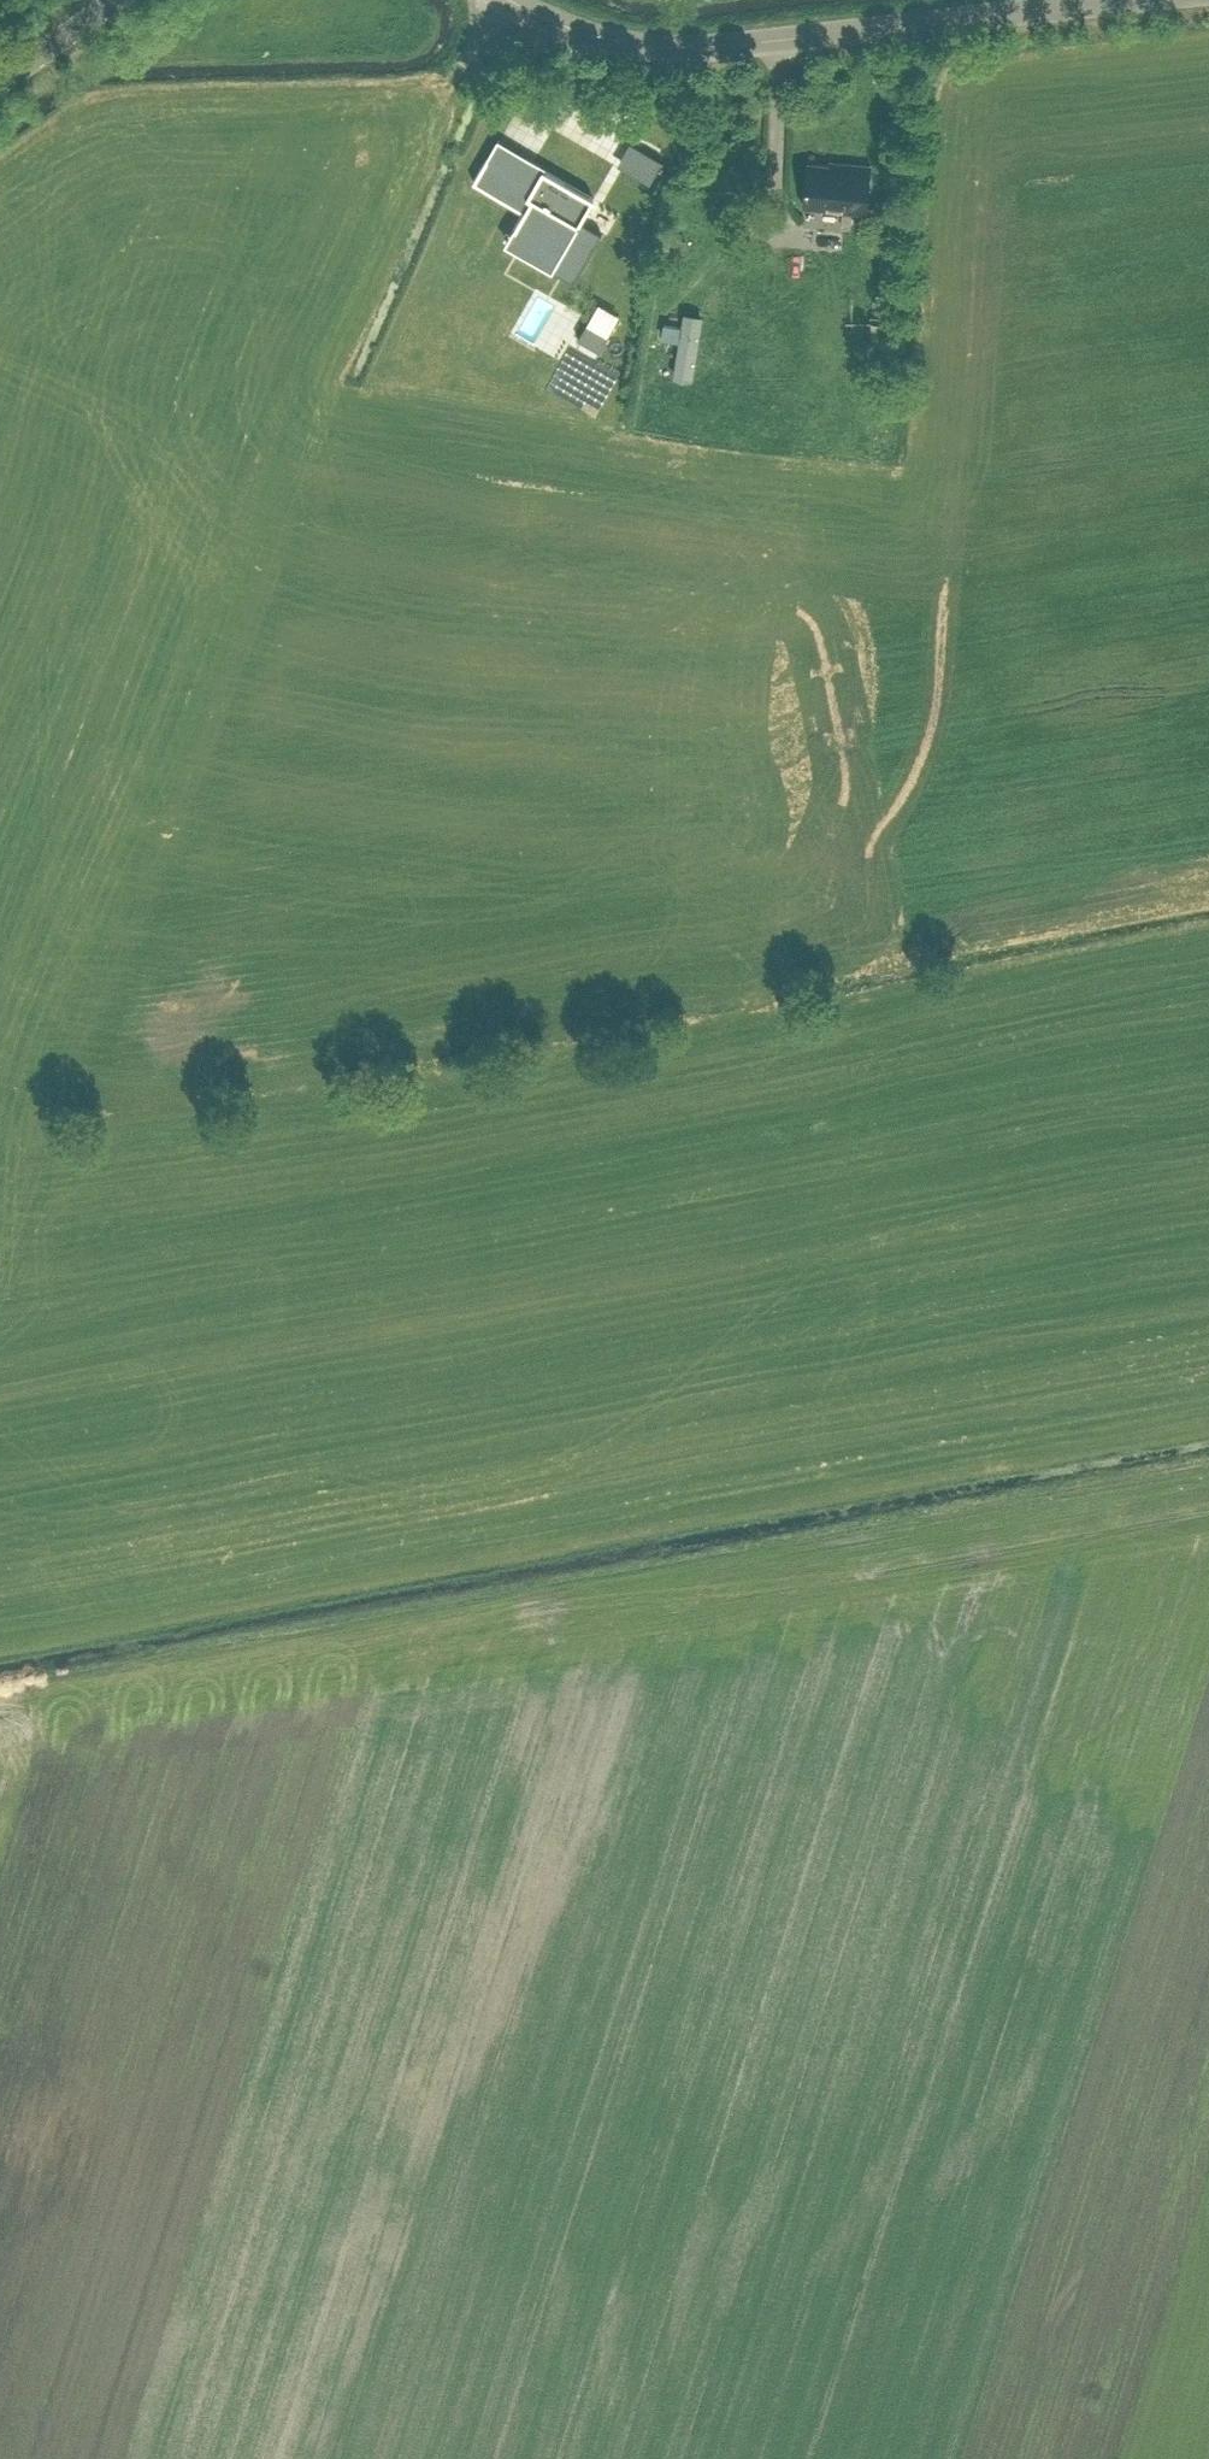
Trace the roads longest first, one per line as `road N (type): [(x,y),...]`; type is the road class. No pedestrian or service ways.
road 1 (unclassified): [(513,0),(585,30),(681,44),(1112,0)]
road 2 (unclassified): [(0,76),(106,0)]

